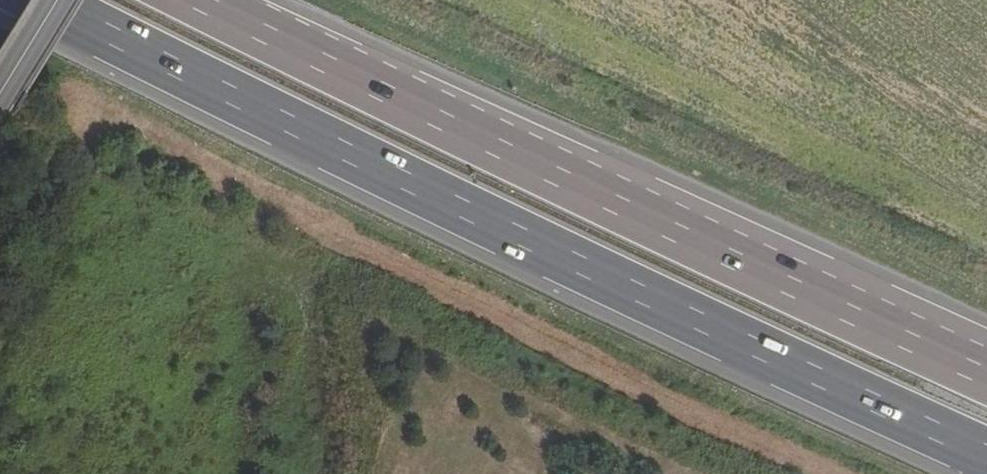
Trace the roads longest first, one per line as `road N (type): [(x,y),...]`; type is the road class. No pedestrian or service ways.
road 1 (motorway): [(50,0),(413,183),(986,453)]
road 2 (motorway): [(986,377),(200,0)]

